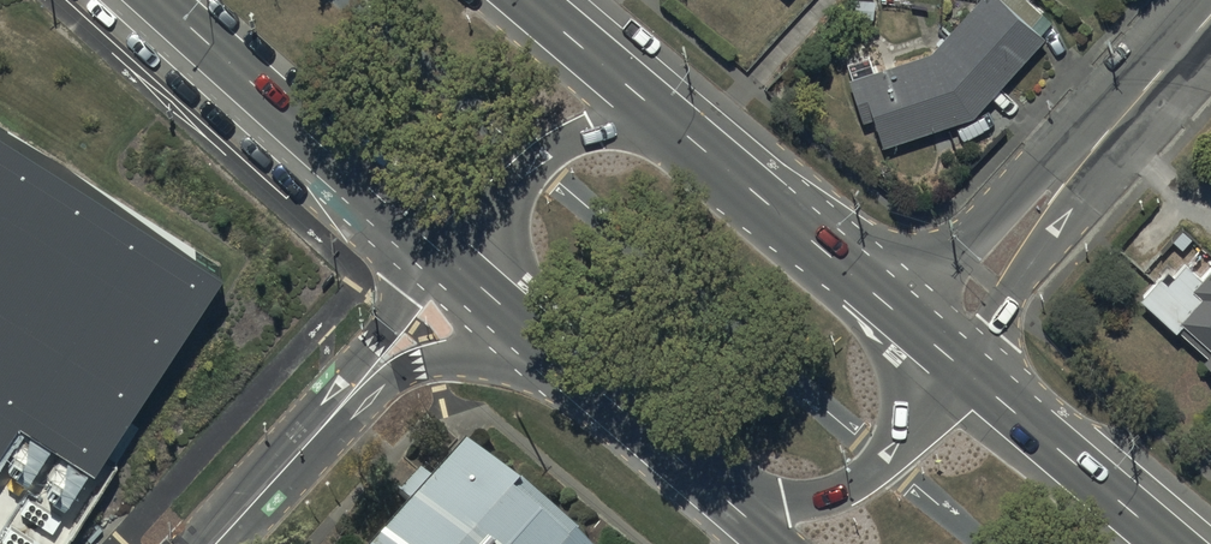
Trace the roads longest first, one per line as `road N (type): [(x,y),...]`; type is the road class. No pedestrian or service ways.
road 1 (secondary): [(445,259),(159,0)]
road 2 (tertiary): [(841,265),(941,259),(1032,179),(1088,156)]
road 3 (secondary): [(955,364),(1168,543)]
road 4 (secondary): [(445,259),(558,148),(596,132),(671,126)]
road 5 (tertiary): [(1088,156),(1069,218),(955,364)]
road 6 (residential): [(584,379),(462,357),(416,365),(345,400)]
road 7 (secondary): [(909,421),(876,469),(827,497),(764,498),(709,487)]
road 8 (secondary): [(671,126),(841,265)]
road 9 (secondary): [(524,0),(671,126)]
road 10 (residential): [(215,543),(345,400)]
road 11 (tertiary): [(1210,18),(1088,156)]
road 12 (secondary): [(584,379),(445,259)]
road 13 (residential): [(345,400),(365,351),(445,259)]
road 14 (secondary): [(709,487),(584,379)]
road 15 (secondary): [(853,276),(864,313),(902,357),(909,421)]
road 16 (secondary): [(853,276),(955,364)]

